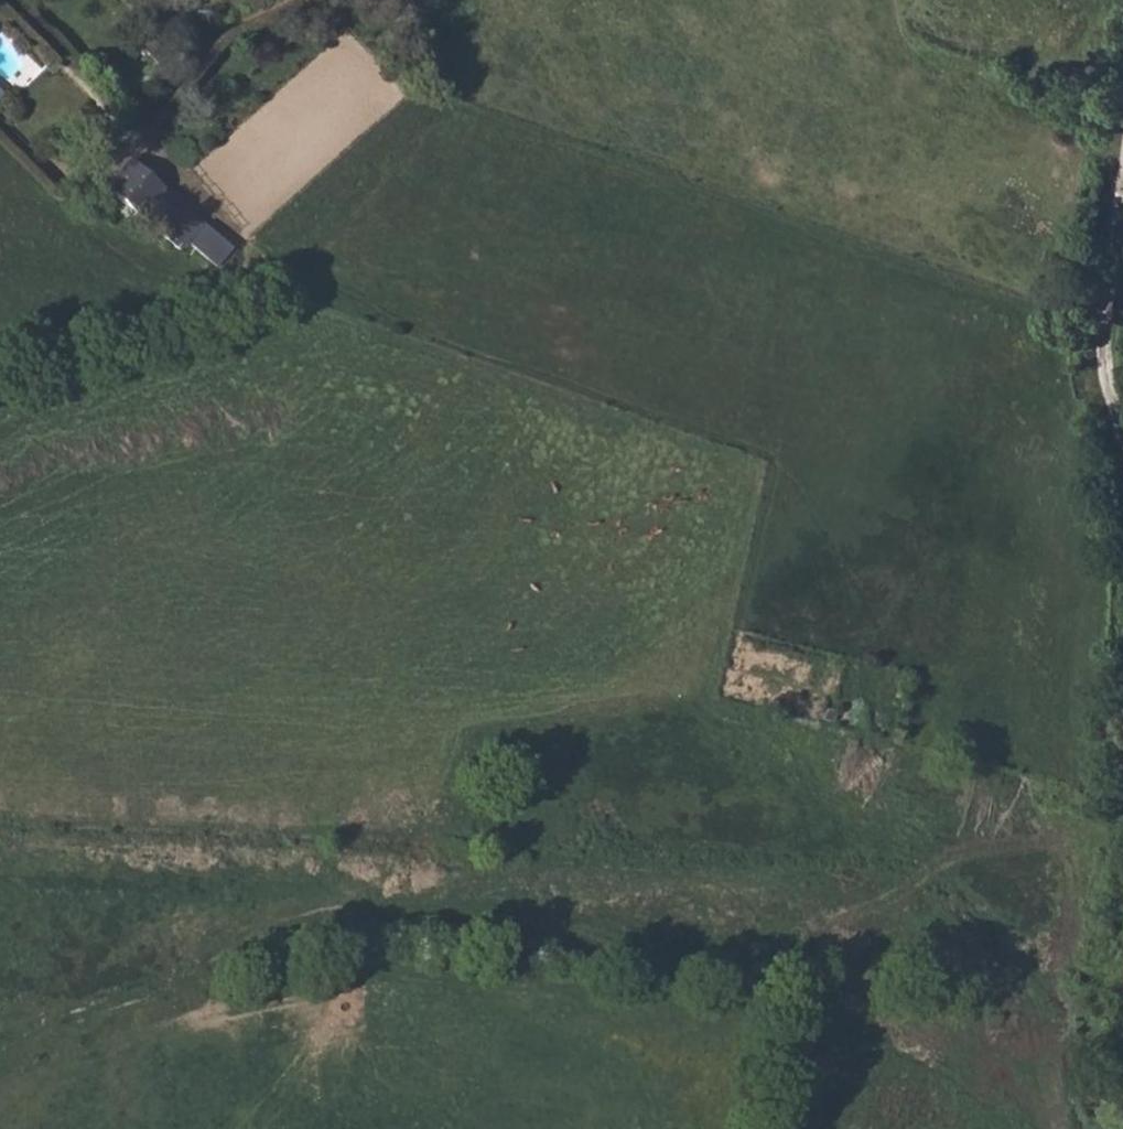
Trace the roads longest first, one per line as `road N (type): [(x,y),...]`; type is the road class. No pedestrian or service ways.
road 1 (track): [(1122,197),(1105,351),(1122,426)]

